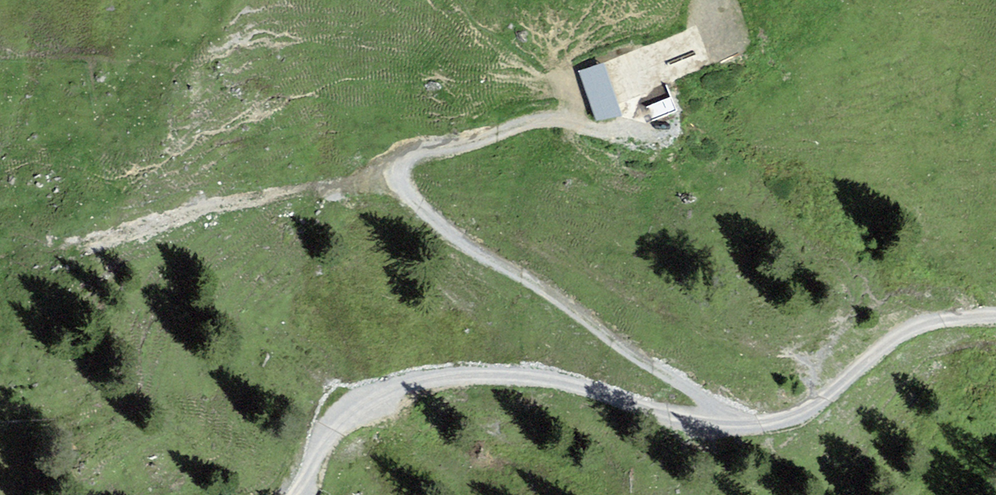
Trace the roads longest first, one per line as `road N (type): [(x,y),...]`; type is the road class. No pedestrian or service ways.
road 1 (track): [(294,494),(325,416),(349,395),(392,381),(498,377),(582,387),(681,415),(756,421),(790,415),(906,326),(995,313)]
road 2 (track): [(756,421),(628,353),(530,275),(454,248),(395,198),(388,169),(419,144),(536,124),(601,137)]

